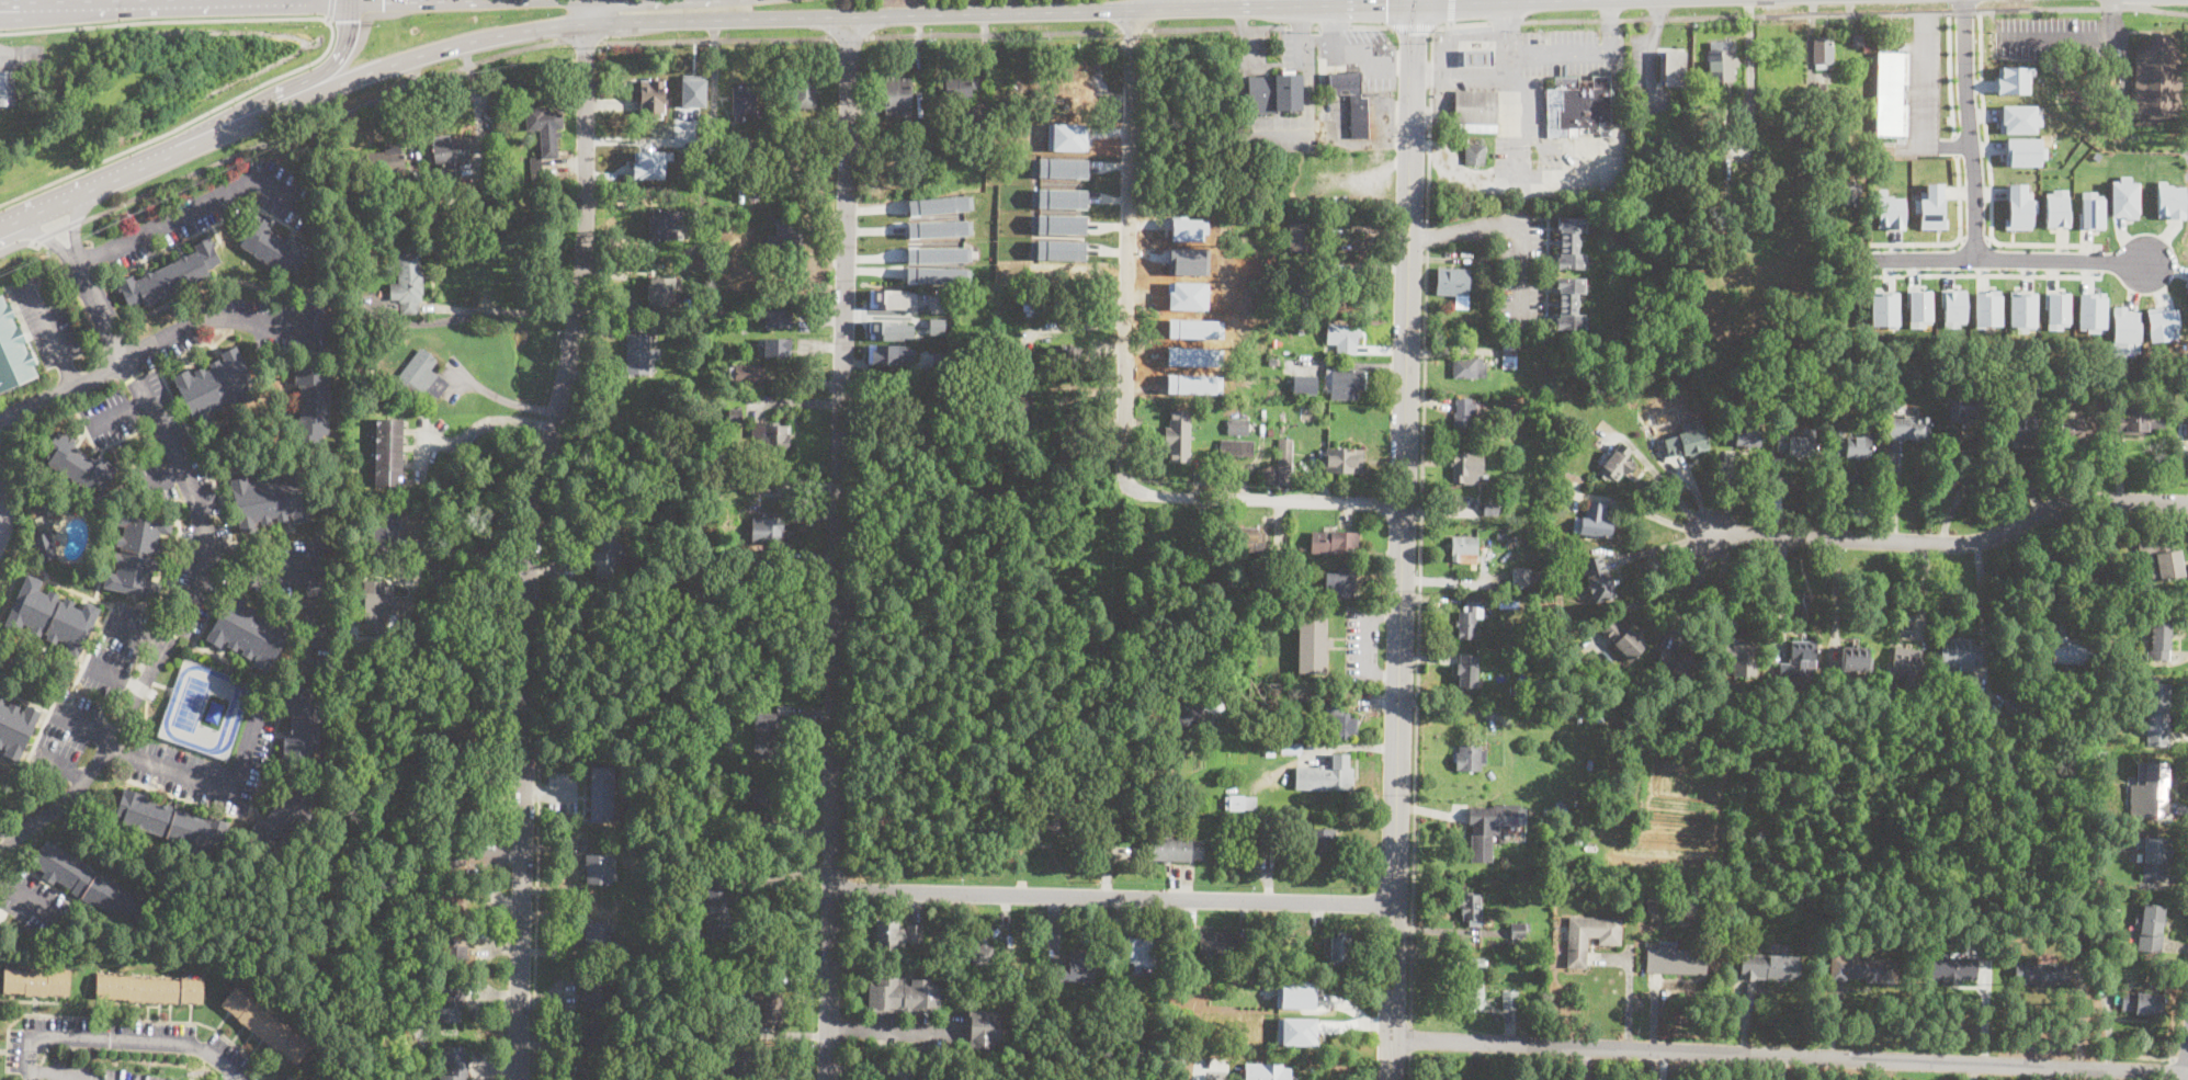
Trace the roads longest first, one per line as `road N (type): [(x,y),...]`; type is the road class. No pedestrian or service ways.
road 1 (residential): [(595,0),(586,64),(583,248),(529,556),(519,1079)]
road 2 (tertiary): [(1413,0),(1392,1079)]
road 3 (residential): [(849,18),(827,1079)]
road 4 (primary): [(590,22),(1610,0)]
road 5 (residential): [(2187,1072),(1393,1041)]
road 6 (residential): [(127,361),(188,477),(207,553),(174,633),(84,785),(0,856)]
road 7 (residential): [(1397,903),(834,890)]
road 8 (residential): [(2187,503),(2072,501),(1982,541),(1946,544),(1719,533)]
road 9 (residential): [(1131,9),(1127,484)]
road 10 (primary): [(186,148),(419,55),(590,22)]
road 11 (residential): [(1405,507),(1149,494),(1127,484)]
road 12 (residential): [(1872,259),(2152,260)]
road 13 (residential): [(1964,0),(1975,259)]
road 14 (primary): [(251,2),(18,5)]
road 15 (residential): [(1519,338),(1521,224),(1407,240)]
road 16 (primary): [(10,223),(186,148)]
road 17 (primary): [(277,93),(339,58),(352,2)]
road 18 (residential): [(955,1028),(828,1026)]

